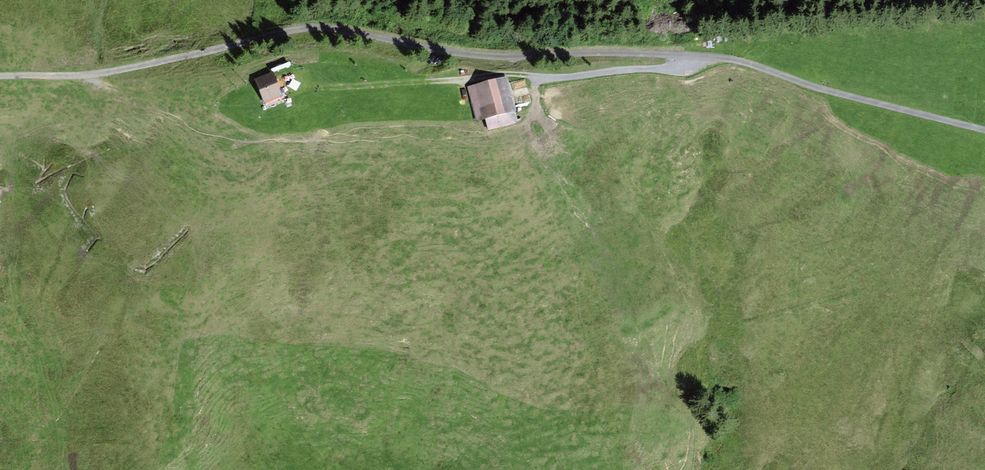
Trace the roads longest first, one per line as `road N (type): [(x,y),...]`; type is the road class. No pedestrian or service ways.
road 1 (track): [(0,75),(100,72),(328,27),(469,53),(735,60),(984,131)]
road 2 (track): [(698,57),(693,70),(318,87)]

